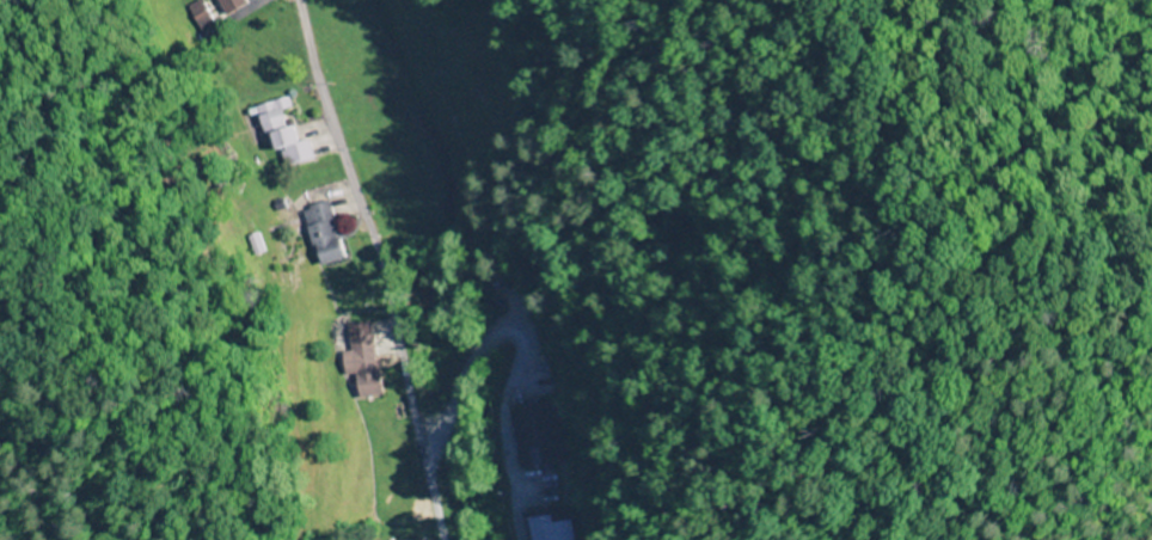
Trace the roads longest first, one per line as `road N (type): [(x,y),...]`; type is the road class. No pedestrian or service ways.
road 1 (residential): [(434,539),(387,303),(298,0)]

